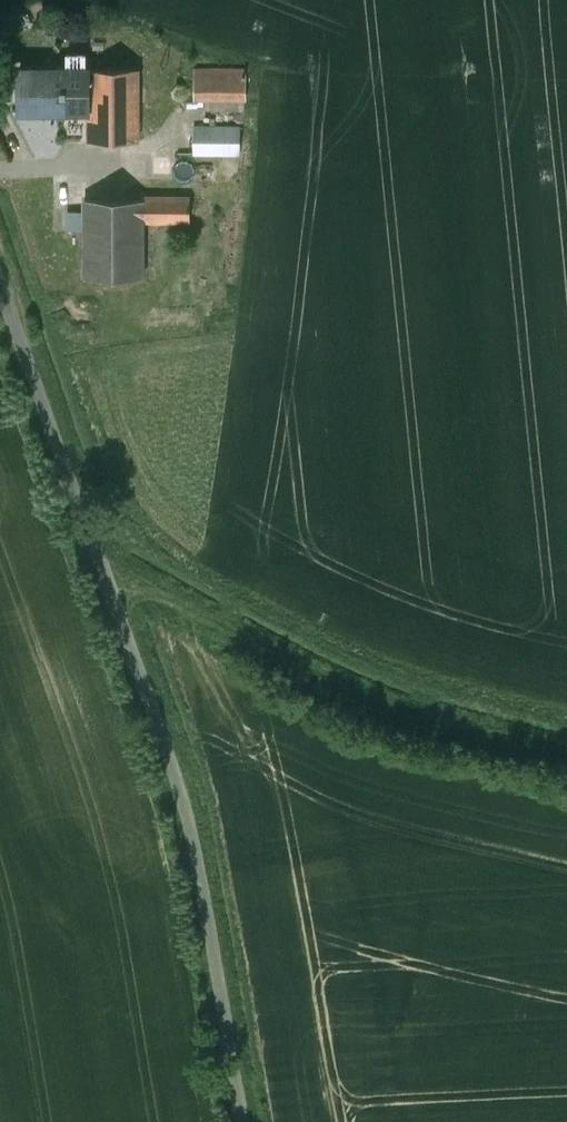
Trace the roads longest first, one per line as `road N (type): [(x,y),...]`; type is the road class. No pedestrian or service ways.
road 1 (unclassified): [(244,1121),(187,811),(117,579),(0,277)]
road 2 (track): [(117,579),(374,714),(566,761)]

